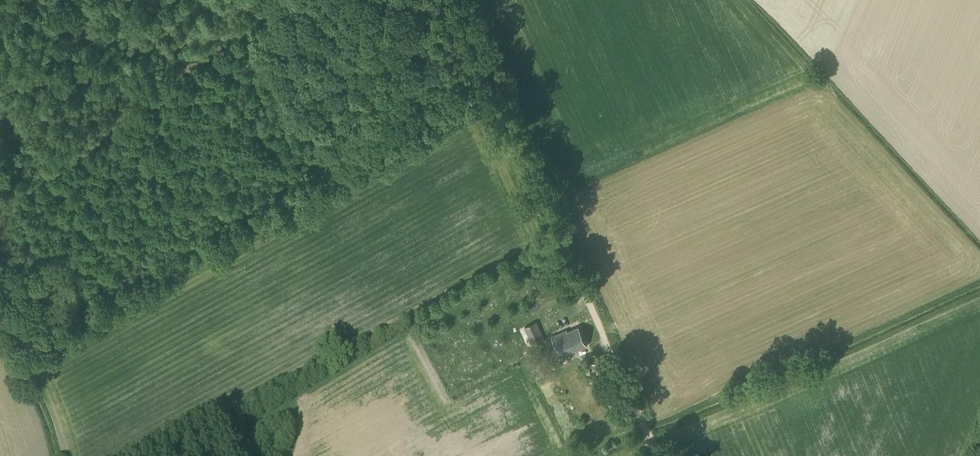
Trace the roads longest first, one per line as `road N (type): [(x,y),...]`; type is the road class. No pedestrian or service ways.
road 1 (track): [(456,0),(649,438)]

